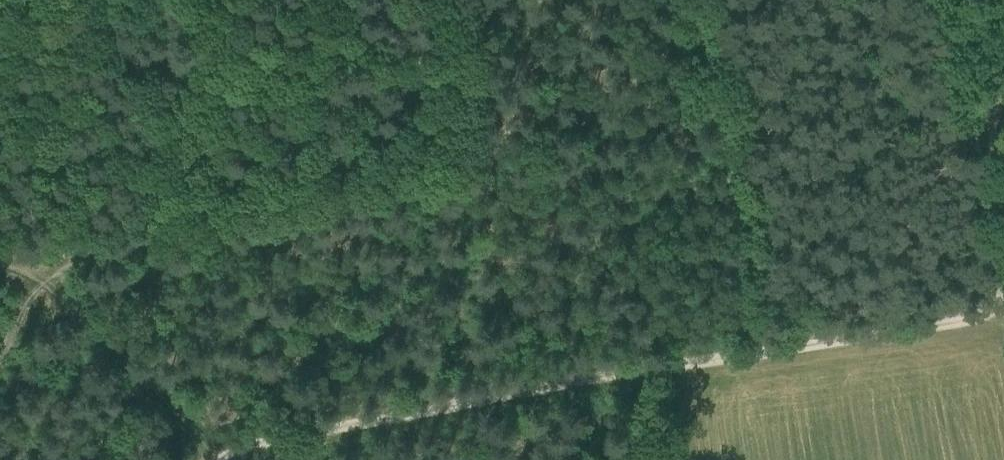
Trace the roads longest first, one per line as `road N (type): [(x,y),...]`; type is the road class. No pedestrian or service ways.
road 1 (track): [(708,119),(35,274),(209,459)]
road 2 (unclassified): [(214,459),(230,446),(1003,307)]
road 3 (track): [(687,0),(708,119)]

